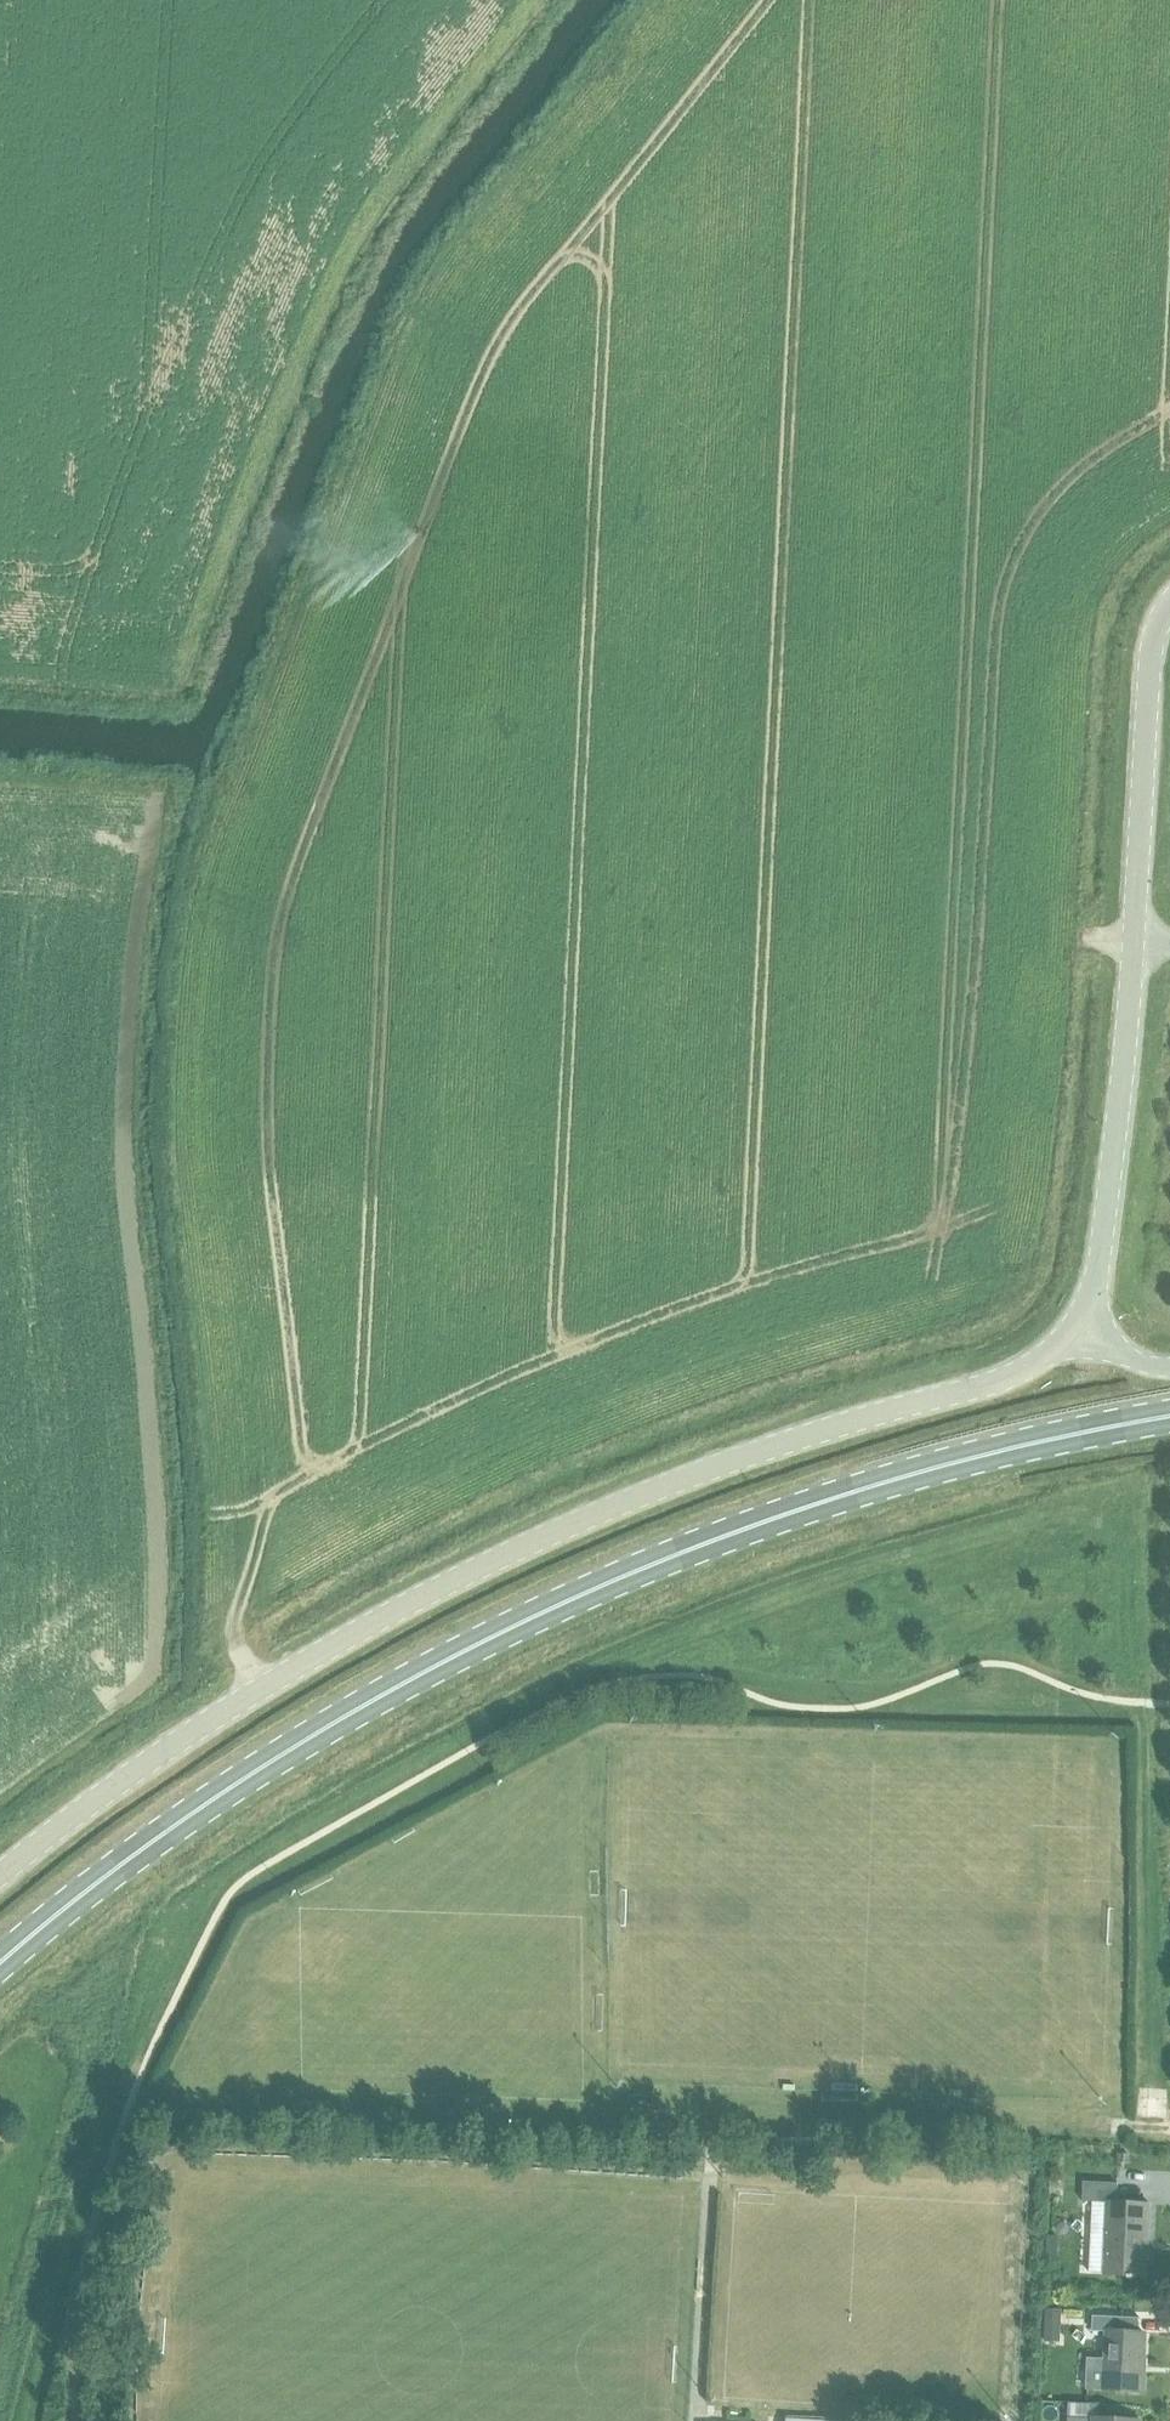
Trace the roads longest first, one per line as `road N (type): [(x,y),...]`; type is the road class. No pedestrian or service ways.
road 1 (primary): [(1169,1416),(942,1463),(756,1523),(568,1600),(276,1756),(155,1839),(0,1964)]
road 2 (tertiary): [(0,1874),(185,1736),(452,1580),(563,1527),(793,1440),(994,1384),(1077,1321)]
road 3 (tertiary): [(1077,1321),(1096,1274),(1134,940),(1154,638),(1169,609)]

